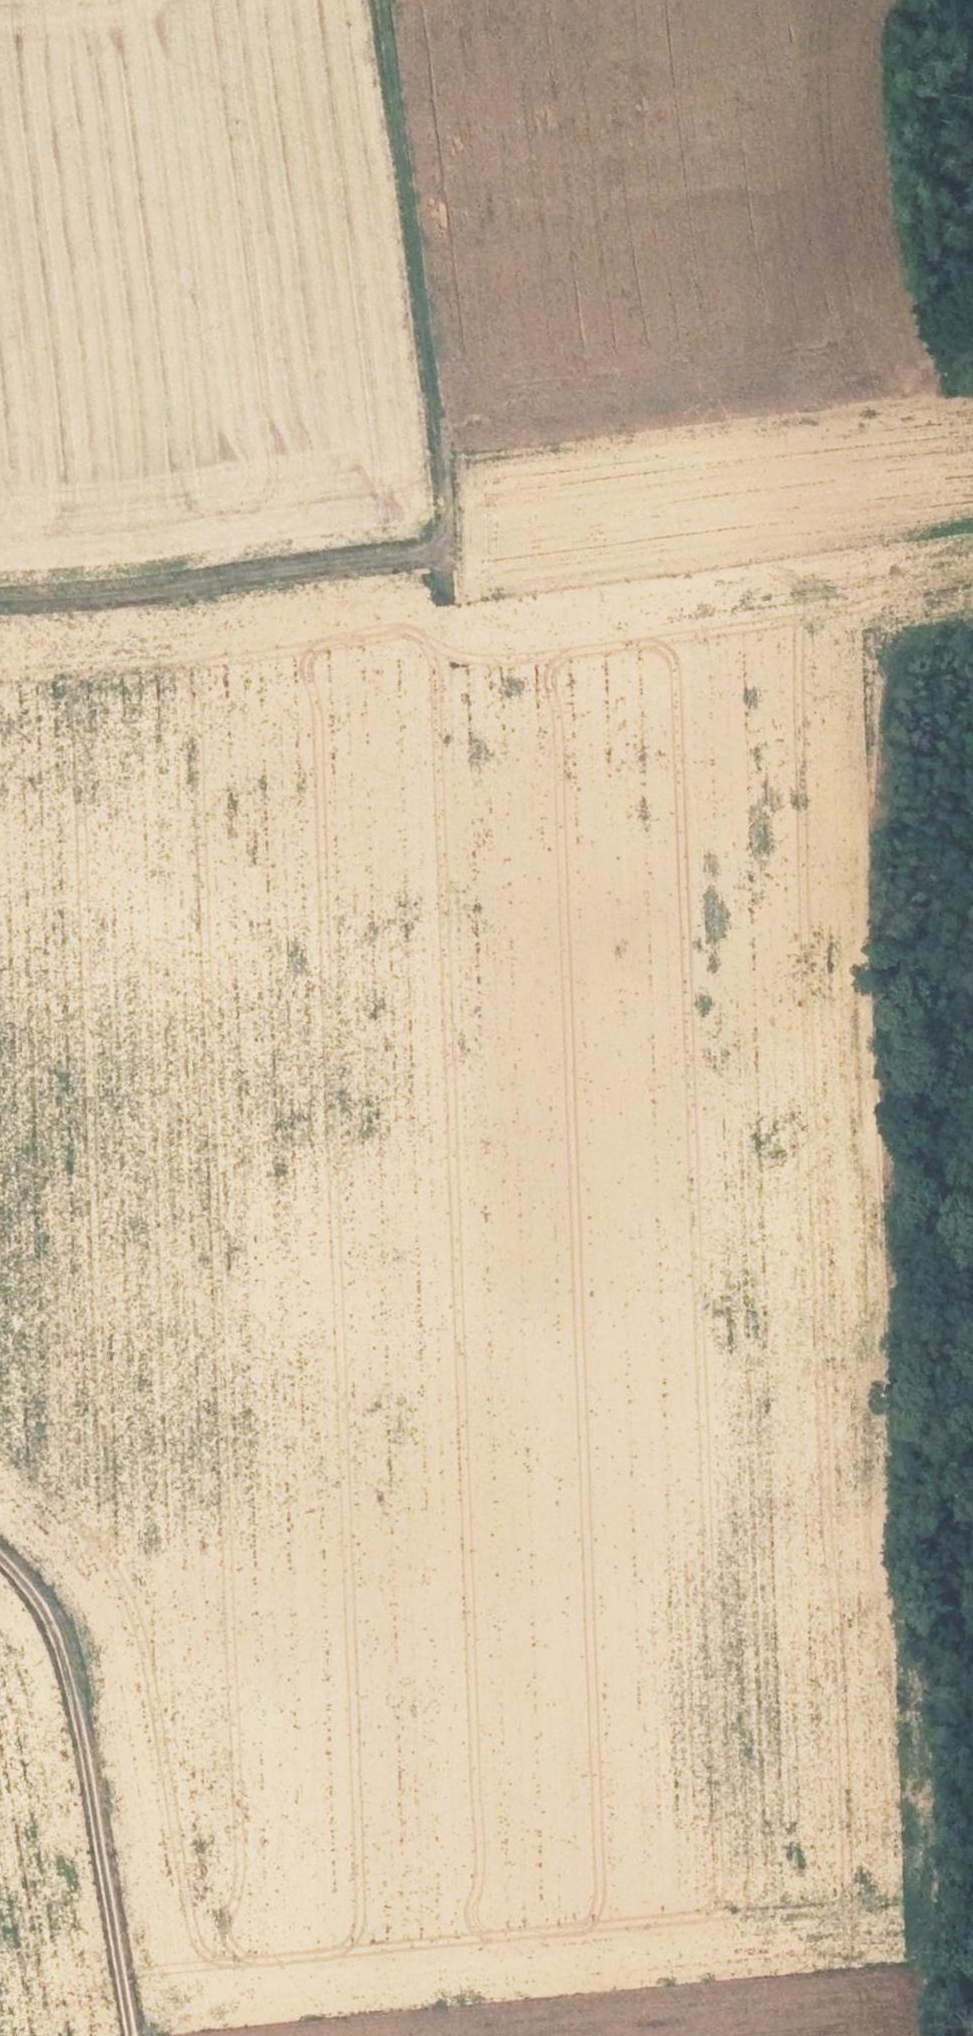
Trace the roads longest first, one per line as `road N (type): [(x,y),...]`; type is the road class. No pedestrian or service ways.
road 1 (track): [(132,2035),(74,1697),(32,1589),(0,1558)]
road 2 (track): [(0,597),(443,549)]

